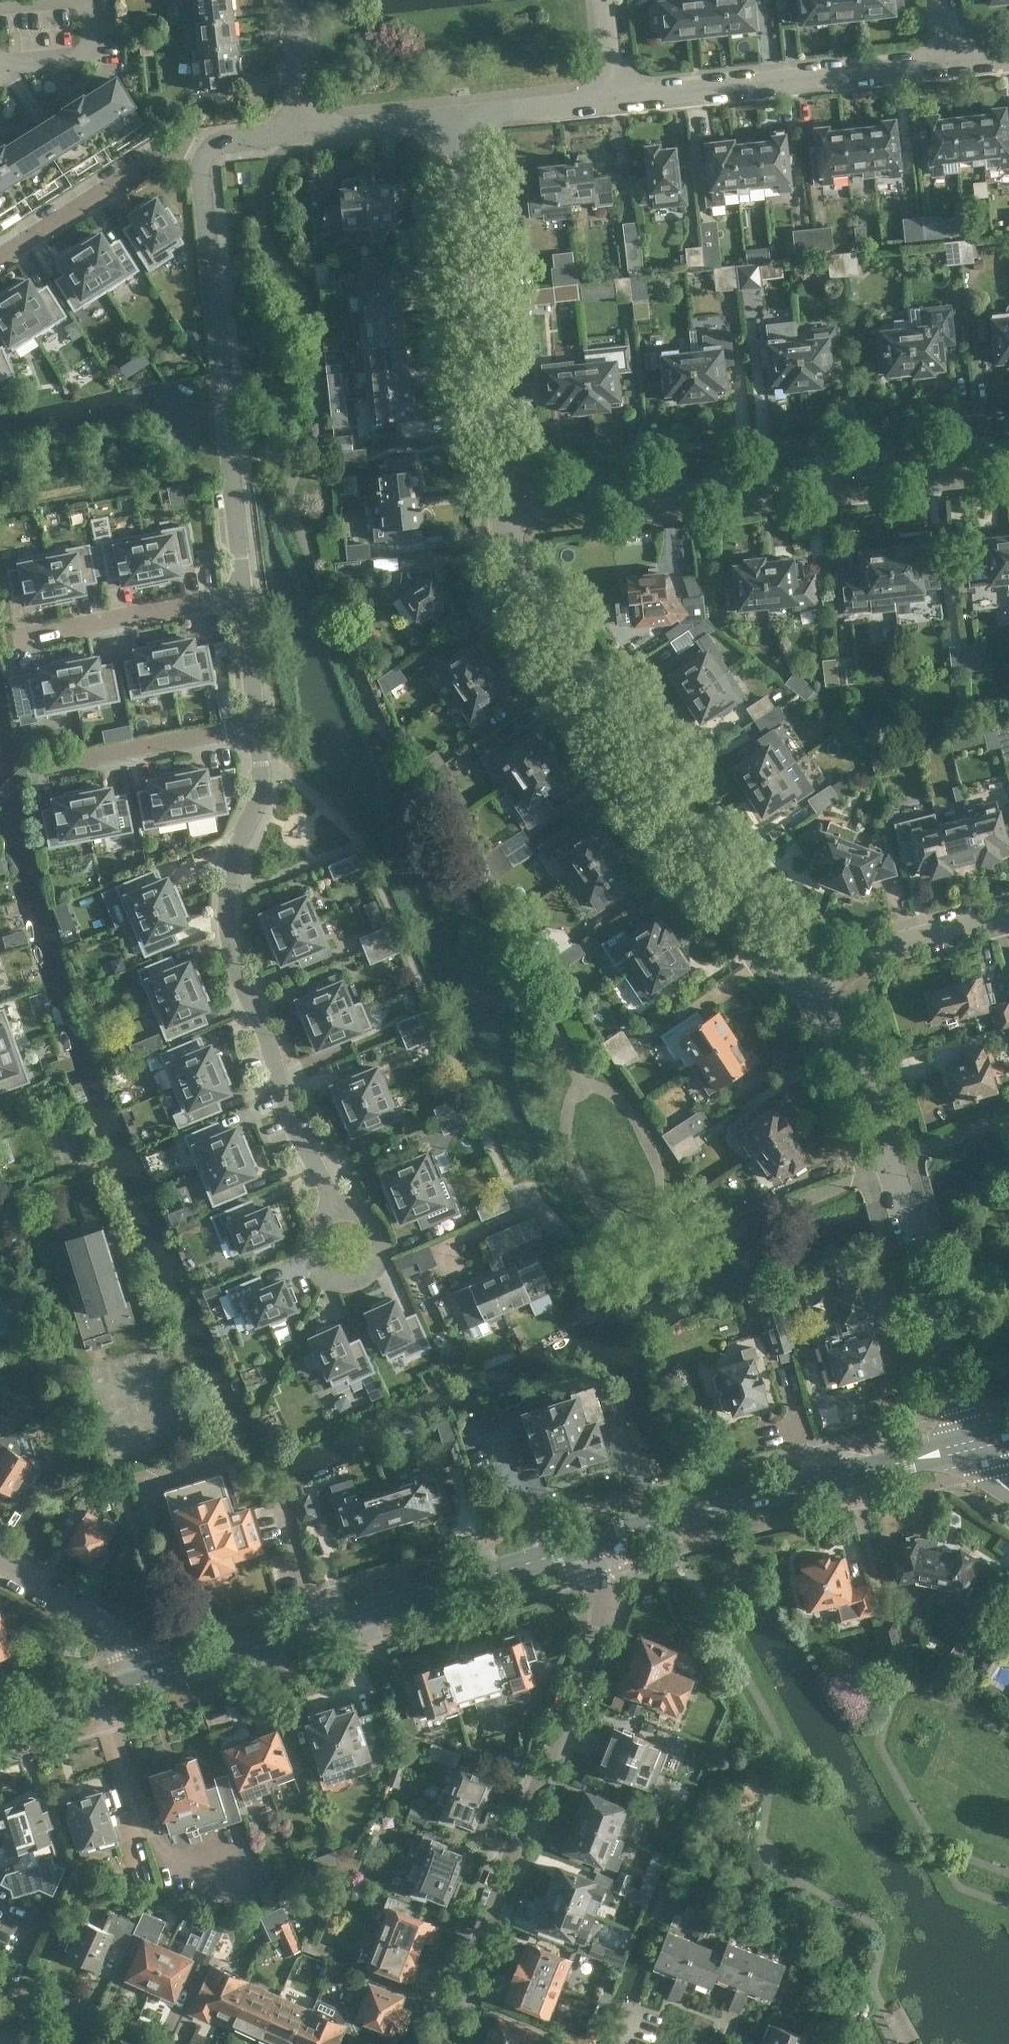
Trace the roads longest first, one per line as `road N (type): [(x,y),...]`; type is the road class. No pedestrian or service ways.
road 1 (residential): [(812,998),(527,581),(503,506)]
road 2 (residential): [(446,2043),(601,1628),(594,1543)]
road 3 (residential): [(336,1209),(233,951),(229,878),(262,778),(258,724)]
road 4 (residential): [(503,506),(1008,445)]
road 5 (tertiary): [(153,1680),(594,1543)]
road 6 (residential): [(960,1418),(874,1096),(812,998)]
road 7 (residential): [(245,593),(238,464),(200,170),(207,153)]
road 8 (residential): [(503,506),(446,113)]
road 9 (tertiary): [(594,1543),(970,1447)]
road 10 (residential): [(614,94),(945,58)]
road 11 (residential): [(207,153),(176,149),(0,254)]
road 12 (residential): [(15,636),(245,593)]
road 13 (residential): [(336,1209),(317,1226),(317,1262),(335,1279),(360,1281),(381,1267),(388,1243),(373,1214),(345,1207)]
road 14 (residential): [(42,767),(258,724)]
road 15 (residential): [(812,998),(869,953),(1008,914)]
road 16 (residential): [(153,1680),(145,1649),(0,1562)]
road 17 (residential): [(446,113),(614,94)]
road 18 (tertiary): [(0,1727),(153,1680)]
road 19 (residential): [(141,2043),(0,1979)]
road 20 (residential): [(300,131),(446,113)]
road 21 (residential): [(82,0),(92,37),(87,51),(0,60)]
road 22 (residential): [(300,131),(285,0)]
road 23 (residential): [(258,724),(245,593)]

